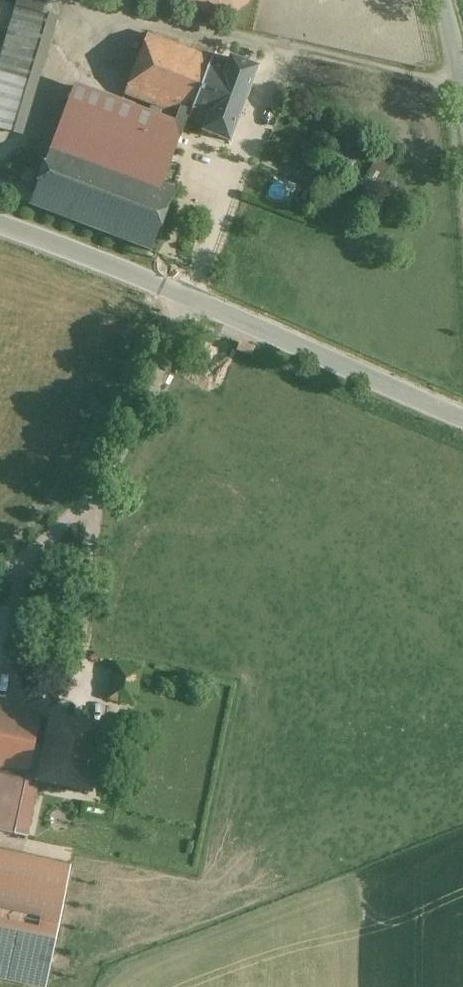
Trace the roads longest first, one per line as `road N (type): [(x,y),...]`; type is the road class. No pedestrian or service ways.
road 1 (tertiary): [(0,224),(462,417)]

